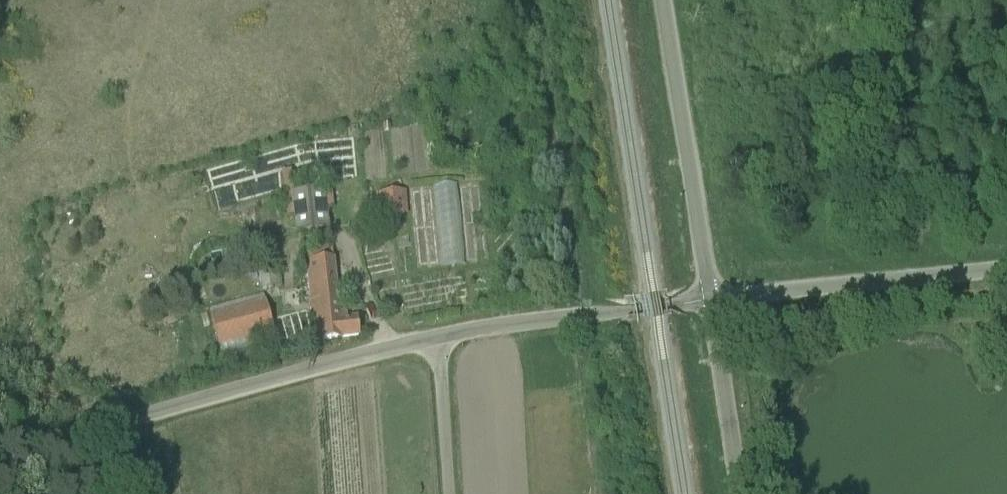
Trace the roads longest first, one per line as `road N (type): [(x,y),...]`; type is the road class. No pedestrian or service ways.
road 1 (unclassified): [(442,340),(0,463)]
road 2 (unclassified): [(705,303),(659,0)]
road 3 (unclassified): [(705,303),(1006,266)]
road 4 (unclassified): [(442,340),(705,303)]
road 5 (unclassified): [(733,493),(705,303)]
road 6 (unclassified): [(455,493),(442,340)]

